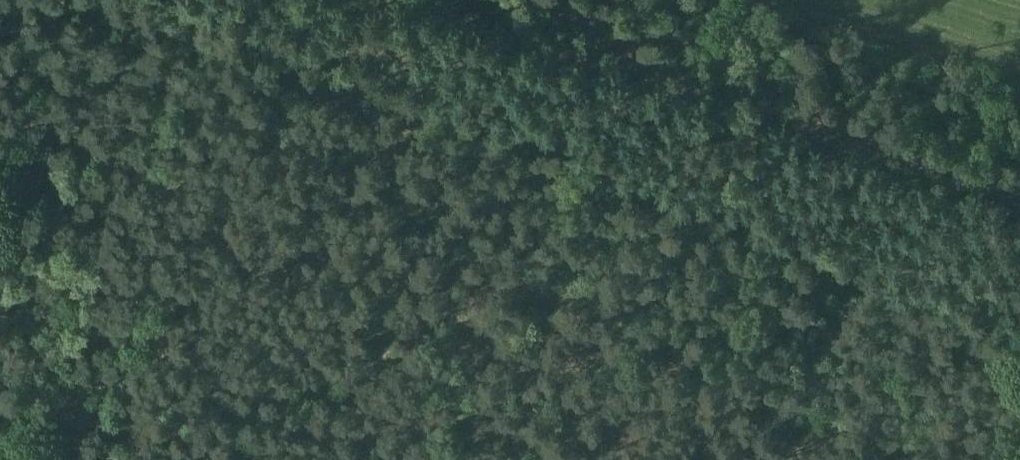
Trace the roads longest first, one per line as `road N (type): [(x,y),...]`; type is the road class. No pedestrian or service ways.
road 1 (track): [(0,359),(204,459)]

